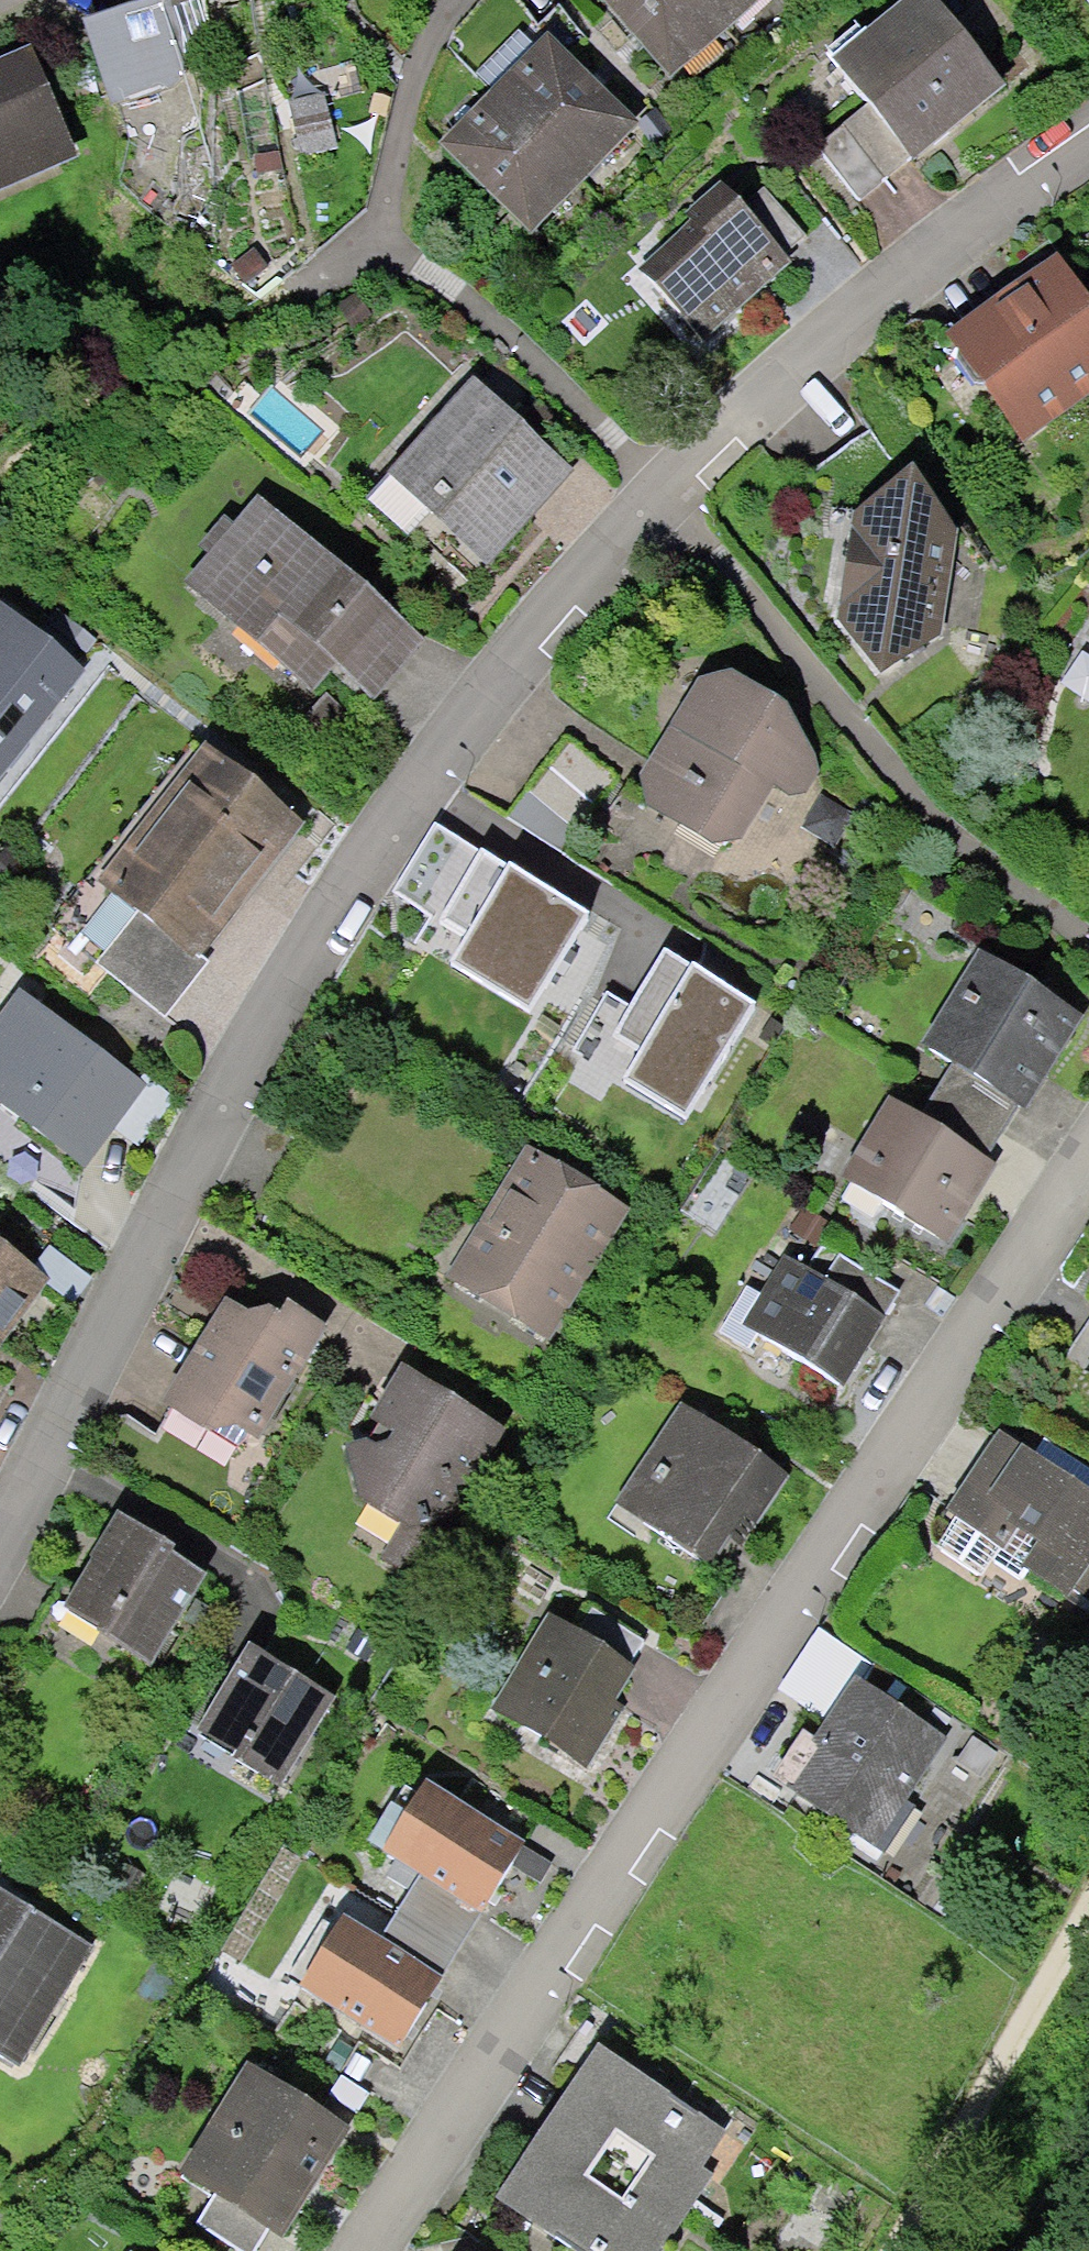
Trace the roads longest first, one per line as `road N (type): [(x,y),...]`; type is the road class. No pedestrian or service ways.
road 1 (residential): [(0,1496),(85,1338),(380,843),(467,724),(665,495),(1088,156)]
road 2 (residential): [(1088,1157),(341,2250)]
road 3 (track): [(890,2250),(1088,1910)]

